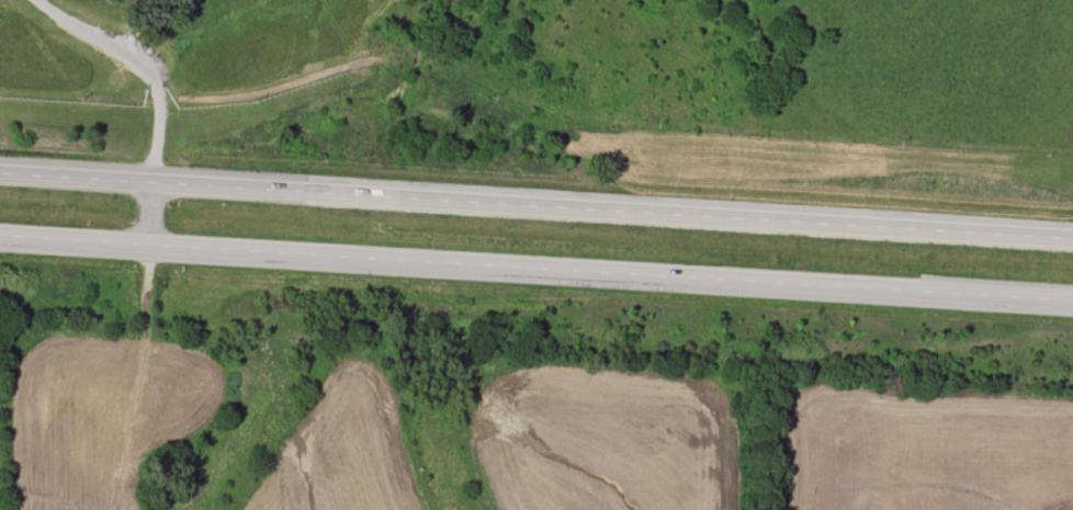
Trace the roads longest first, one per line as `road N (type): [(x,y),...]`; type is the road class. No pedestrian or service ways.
road 1 (trunk): [(1072,236),(228,179),(0,172)]
road 2 (trunk): [(0,240),(389,256),(690,286),(1072,294)]

